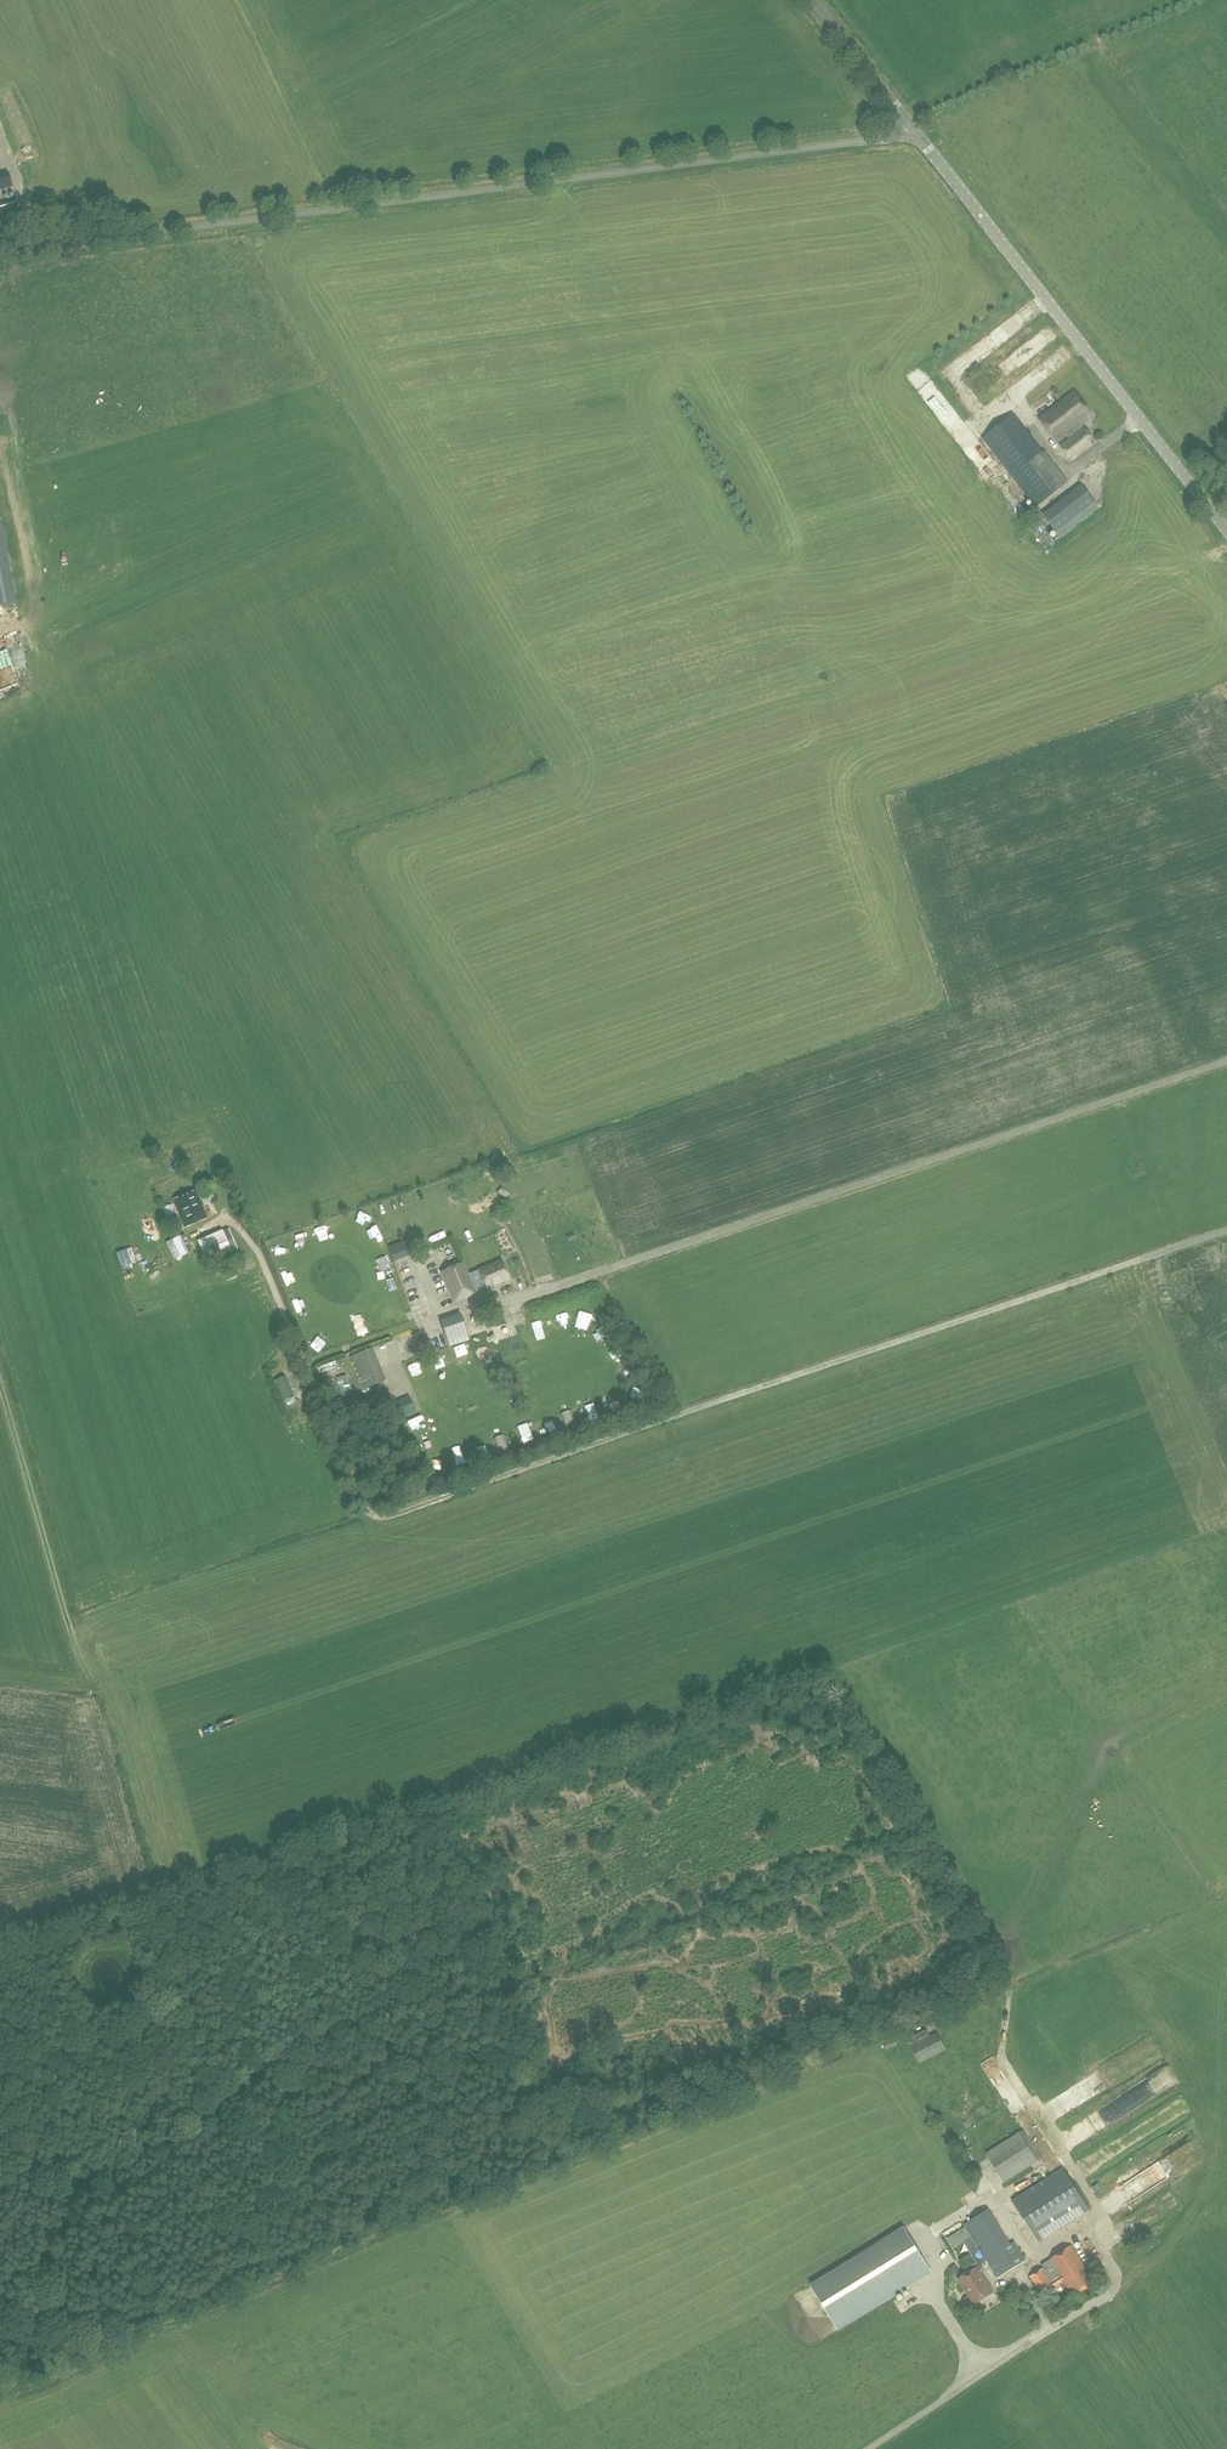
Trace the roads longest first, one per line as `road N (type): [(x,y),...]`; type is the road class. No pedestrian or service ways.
road 1 (unclassified): [(914,133),(0,250)]
road 2 (tertiary): [(1226,536),(914,133)]
road 3 (tertiary): [(914,133),(811,0)]

